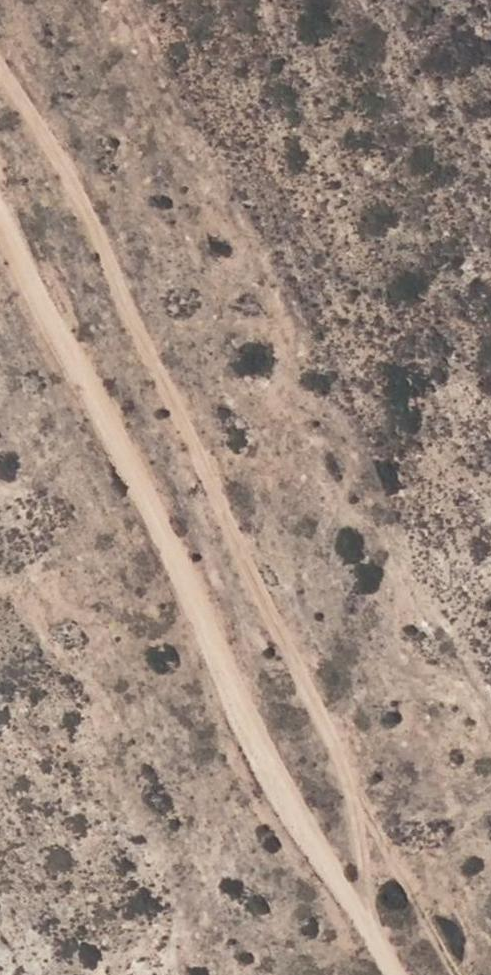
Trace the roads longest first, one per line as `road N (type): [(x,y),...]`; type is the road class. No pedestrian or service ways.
road 1 (track): [(0,68),(78,191),(342,766),(459,974)]
road 2 (track): [(405,974),(0,203)]
road 3 (track): [(353,789),(356,882),(490,811)]

